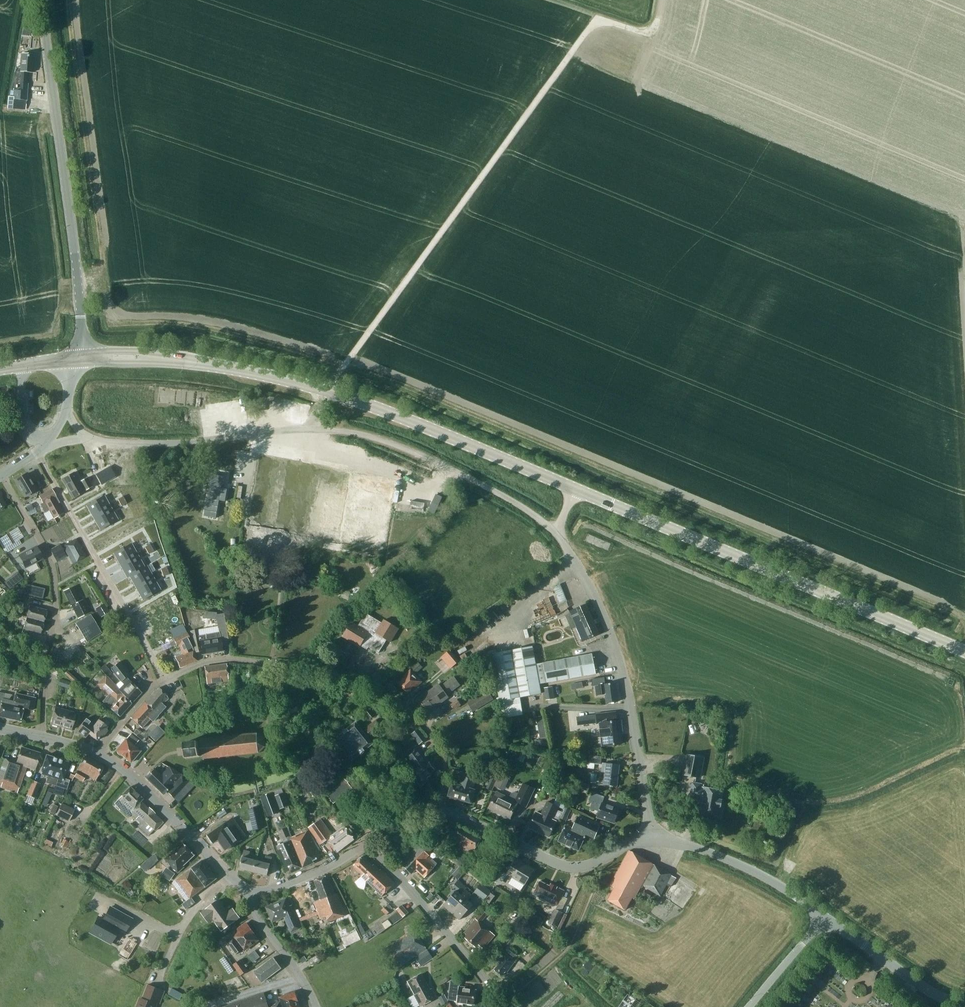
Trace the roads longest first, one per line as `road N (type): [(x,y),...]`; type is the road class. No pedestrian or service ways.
road 1 (unclassified): [(325,392),(597,22),(650,34)]
road 2 (tertiary): [(964,652),(578,492)]
road 3 (residential): [(164,680),(227,659),(360,679),(396,699),(439,744),(437,809)]
road 4 (tertiary): [(78,360),(72,231),(43,0)]
road 5 (residential): [(652,837),(618,657),(599,605),(555,532)]
road 6 (residential): [(42,739),(54,574),(1,474)]
road 7 (tertiary): [(578,492),(404,415),(325,392)]
road 8 (residential): [(555,532),(526,509),(377,437),(308,430)]
road 9 (residential): [(36,454),(164,680)]
road 10 (tertiary): [(325,392),(185,360),(78,360)]
road 11 (unclassified): [(437,809),(570,868),(652,837)]
road 12 (residential): [(308,430),(161,445),(86,439)]
road 13 (residential): [(488,1006),(487,980),(368,840)]
road 14 (unclassified): [(97,754),(250,889)]
road 15 (unclassified): [(652,837),(741,865),(826,918)]
road 16 (unclassified): [(826,918),(931,992),(964,1005)]
road 17 (residential): [(316,1006),(254,912),(250,889)]
road 18 (unclassified): [(250,889),(325,869),(368,840)]

